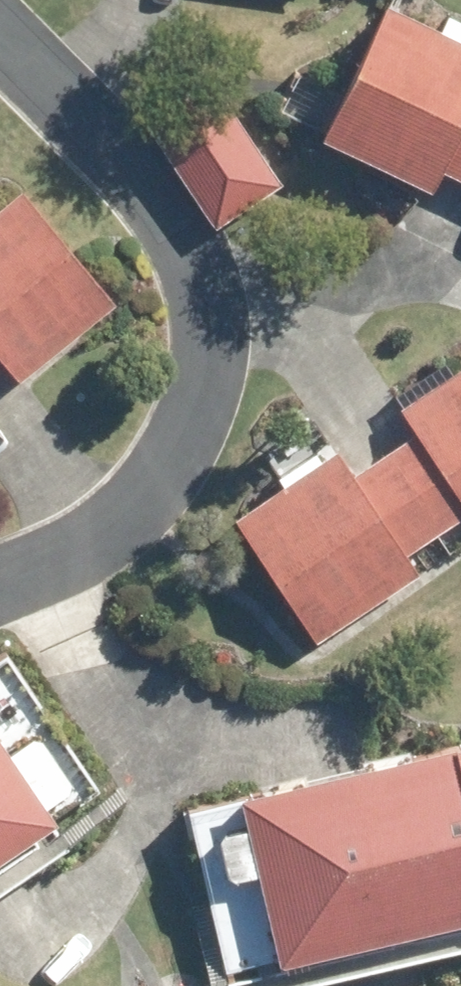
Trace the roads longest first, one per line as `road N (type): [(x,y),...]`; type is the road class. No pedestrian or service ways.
road 1 (residential): [(0,39),(158,196),(193,256),(214,319),(204,398),(176,465),(130,520),(72,560),(0,590)]

